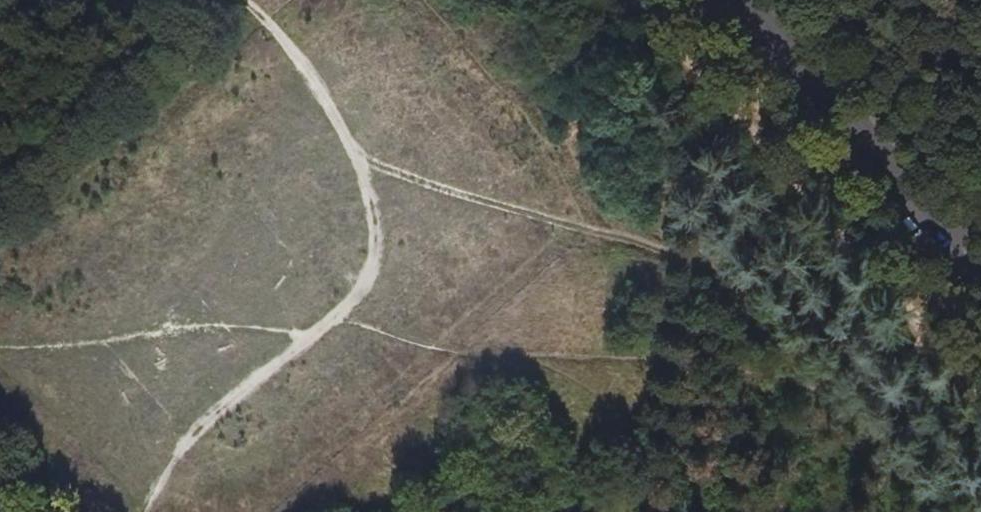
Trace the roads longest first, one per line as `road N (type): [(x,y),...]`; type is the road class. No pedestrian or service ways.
road 1 (tertiary): [(735,0),(980,286)]

